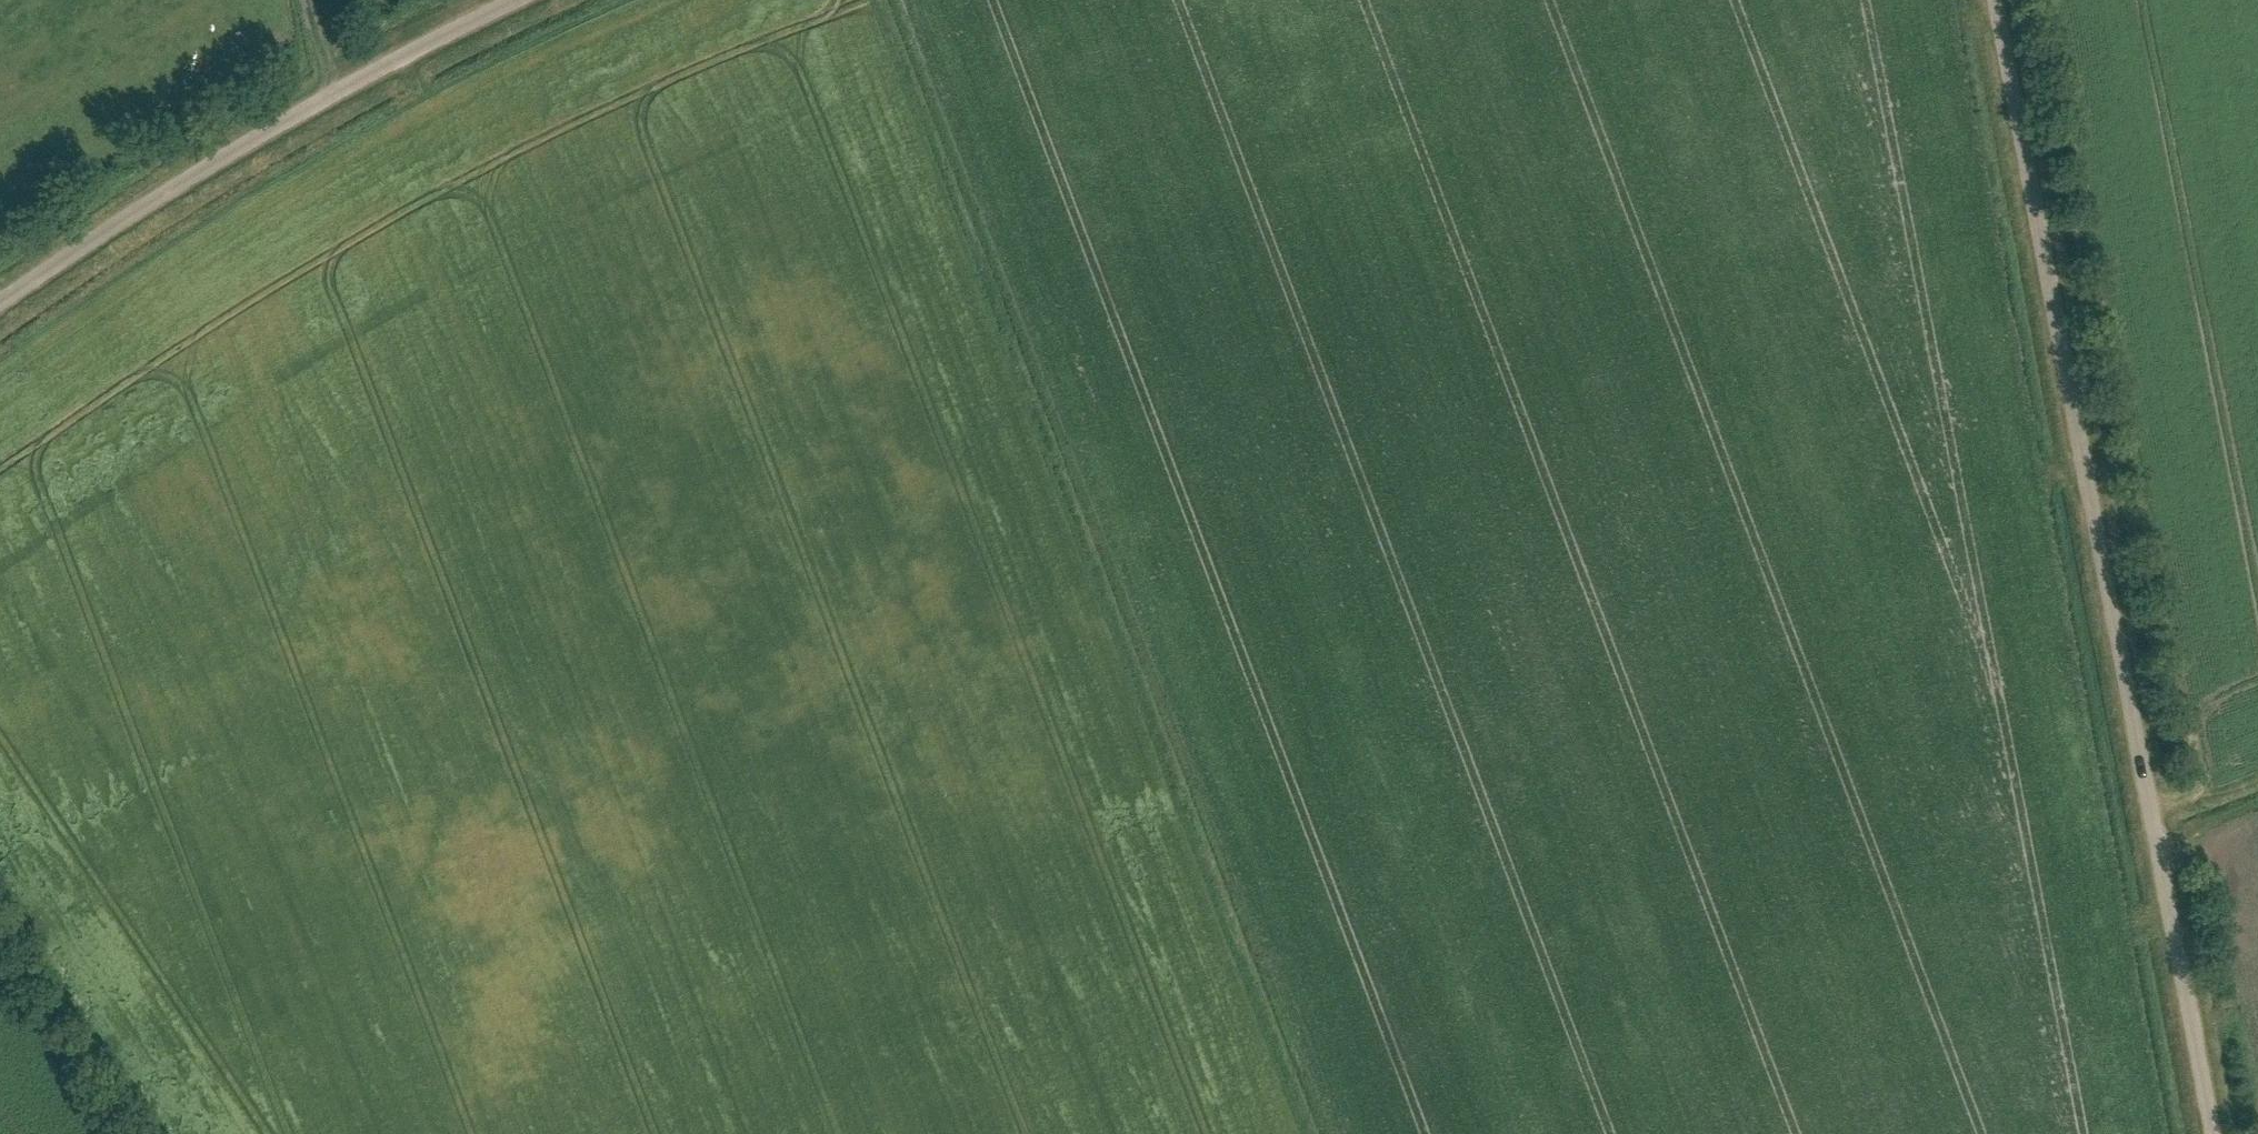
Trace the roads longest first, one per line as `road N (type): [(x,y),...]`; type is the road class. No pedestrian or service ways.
road 1 (unclassified): [(2214,1133),(1989,0)]
road 2 (unclassified): [(0,308),(280,130),(527,0)]

